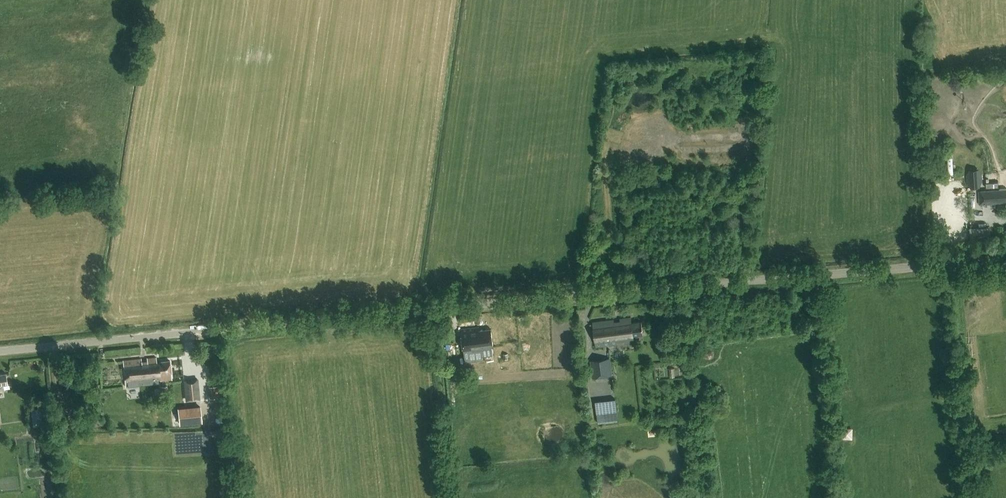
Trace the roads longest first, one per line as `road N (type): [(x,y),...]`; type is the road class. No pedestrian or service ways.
road 1 (unclassified): [(0,352),(1005,257)]

